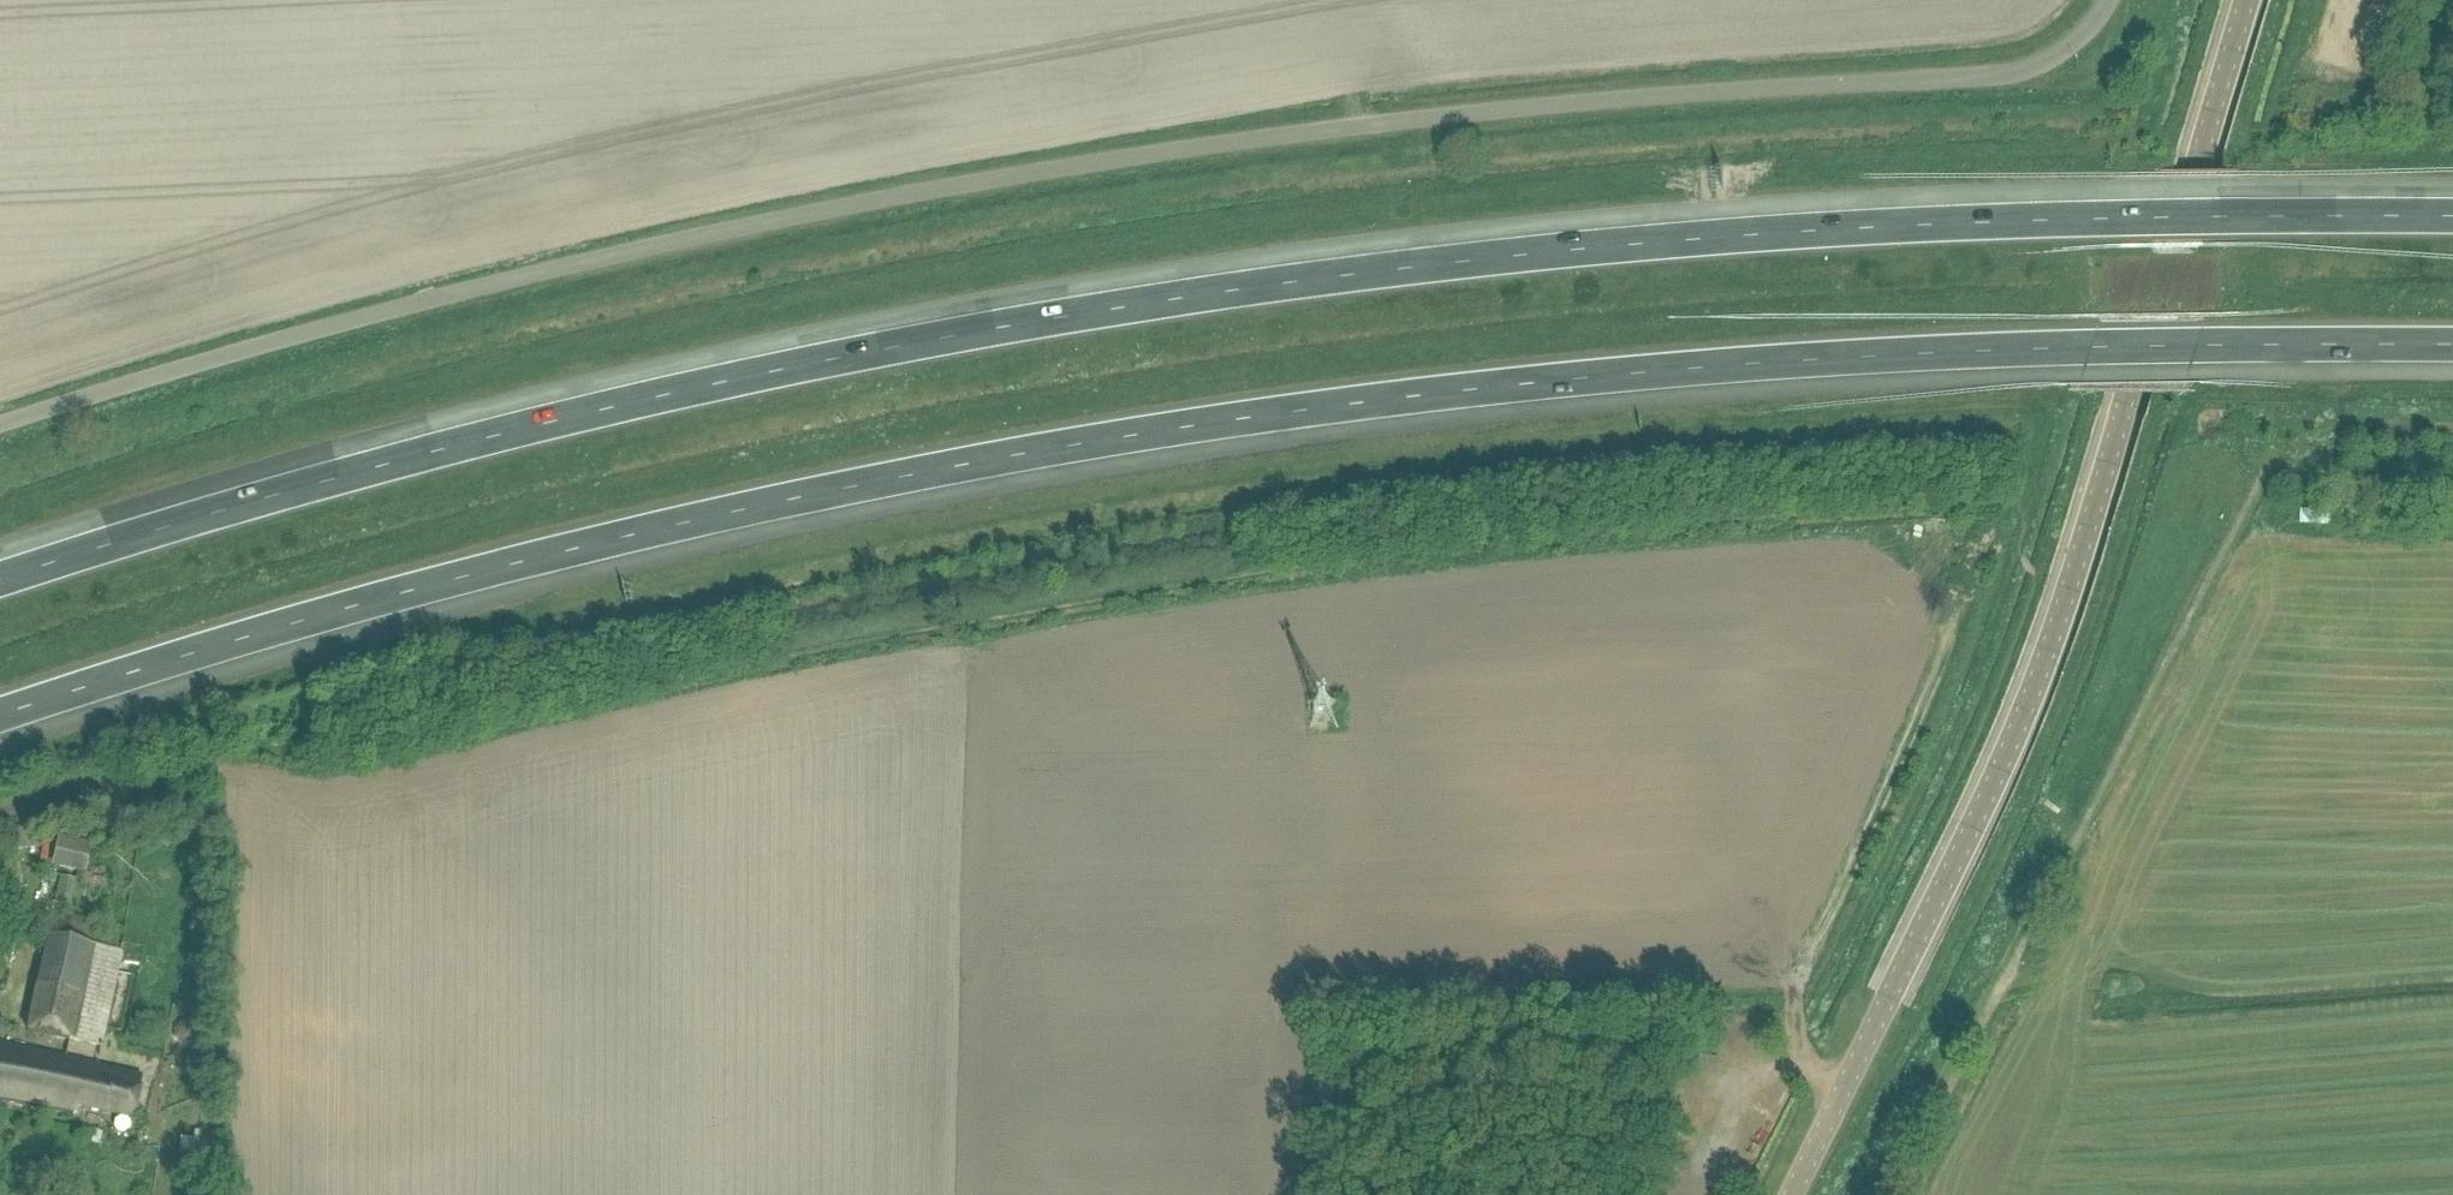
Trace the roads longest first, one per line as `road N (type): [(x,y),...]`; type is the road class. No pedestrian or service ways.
road 1 (motorway): [(0,716),(397,592),(890,479),(1203,428),(1804,359),(2452,347)]
road 2 (motorway): [(2452,218),(2158,218),(1771,236),(1439,268),(879,347),(403,464),(0,580)]
road 3 (unclassified): [(0,425),(451,296),(859,205),(1092,164),(1593,102),(2006,75),(2076,43),(2108,0)]
road 4 (unclassified): [(1791,1194),(2022,712),(2075,572),(2246,0)]
road 5 (track): [(1896,1194),(2268,464)]

